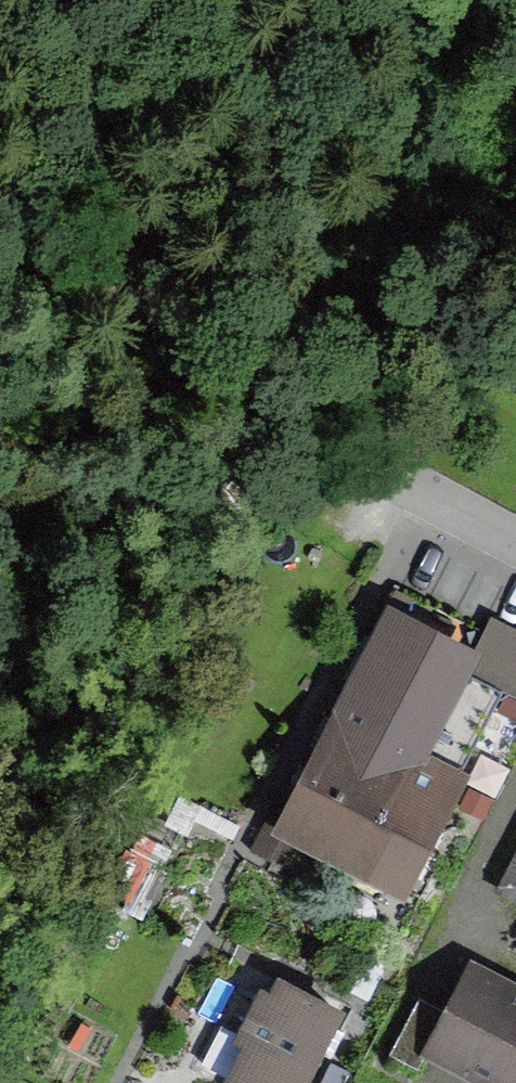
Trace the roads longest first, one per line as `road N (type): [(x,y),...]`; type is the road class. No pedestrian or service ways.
road 1 (track): [(357,455),(0,177)]
road 2 (residential): [(515,551),(357,455)]

